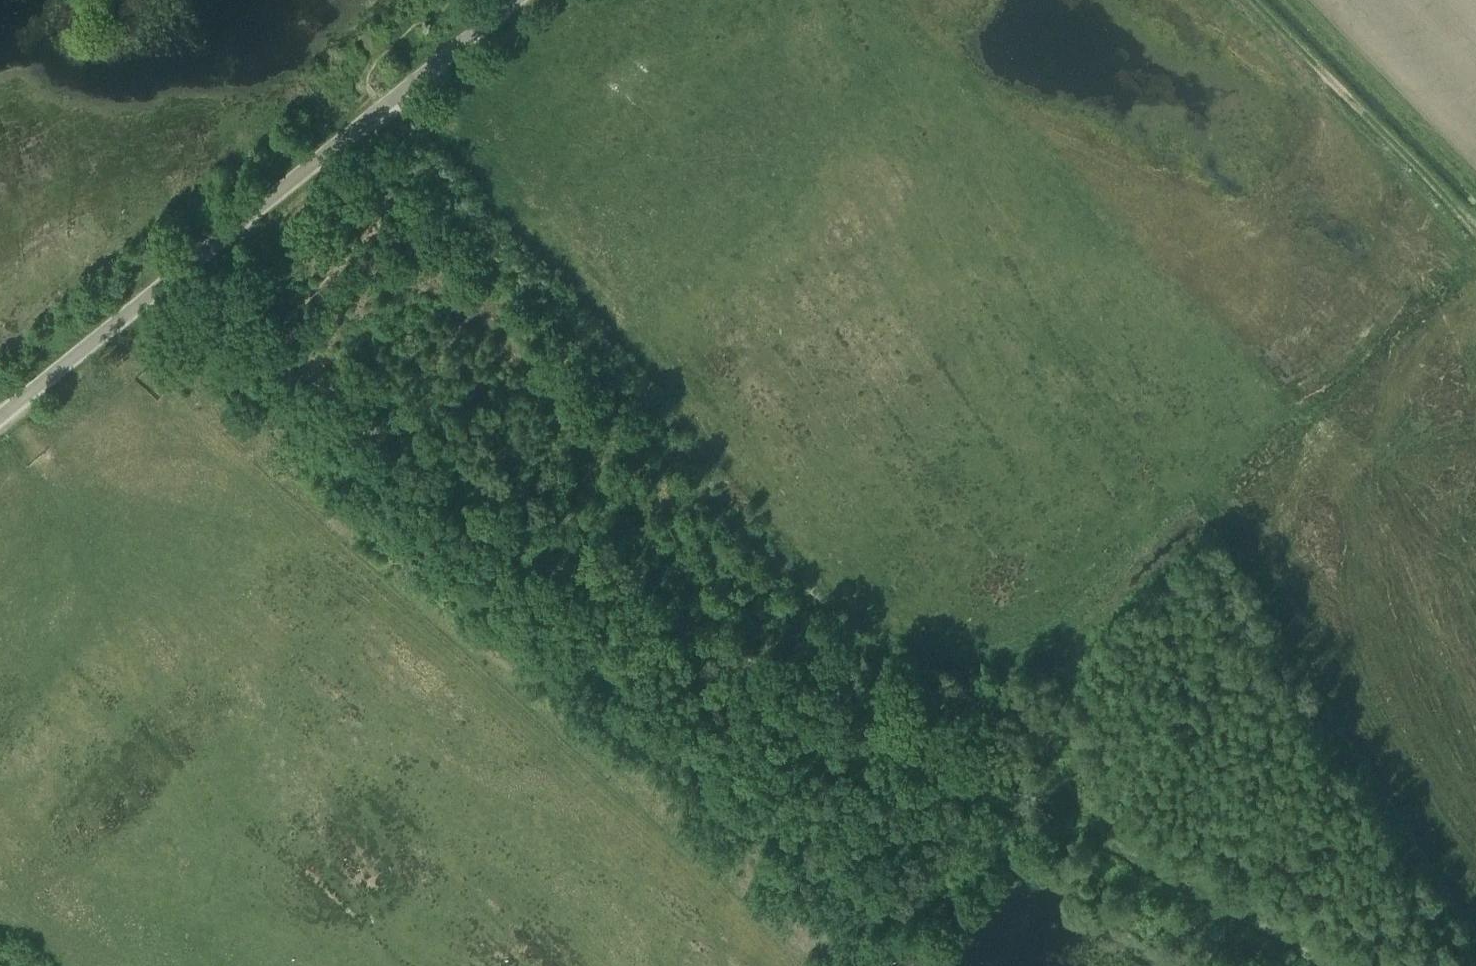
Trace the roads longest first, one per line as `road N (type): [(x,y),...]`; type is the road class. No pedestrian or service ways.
road 1 (unclassified): [(0,422),(513,0)]
road 2 (track): [(1249,0),(1475,232)]

